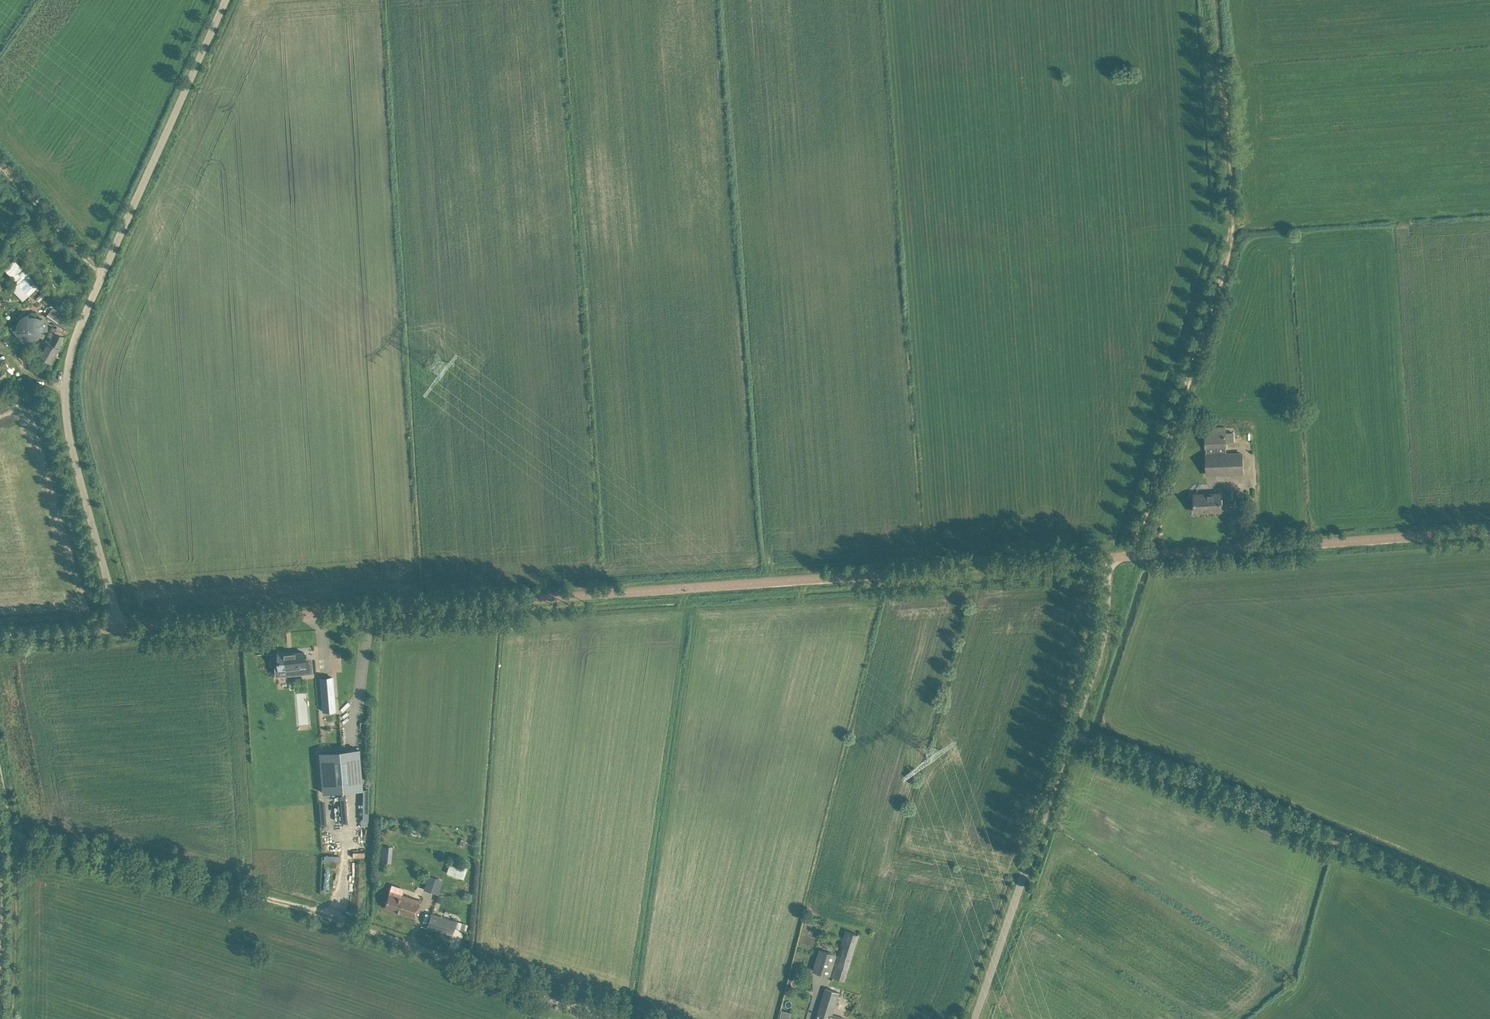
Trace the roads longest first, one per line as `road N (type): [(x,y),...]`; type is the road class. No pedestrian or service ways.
road 1 (unclassified): [(118,627),(1108,556)]
road 2 (unclassified): [(118,627),(71,445),(68,371),(87,310),(226,0)]
road 3 (track): [(1212,0),(1229,235),(1132,555)]
road 4 (unclassified): [(974,1018),(1101,652),(1108,556)]
road 5 (track): [(1072,734),(1489,905)]
road 6 (track): [(0,781),(16,835),(36,844),(182,873),(370,927)]
road 7 (unclassified): [(1108,556),(1489,530)]
road 8 (unclassified): [(635,1018),(370,927)]
road 9 (track): [(12,828),(10,1018)]
road 10 (track): [(107,273),(0,152)]

